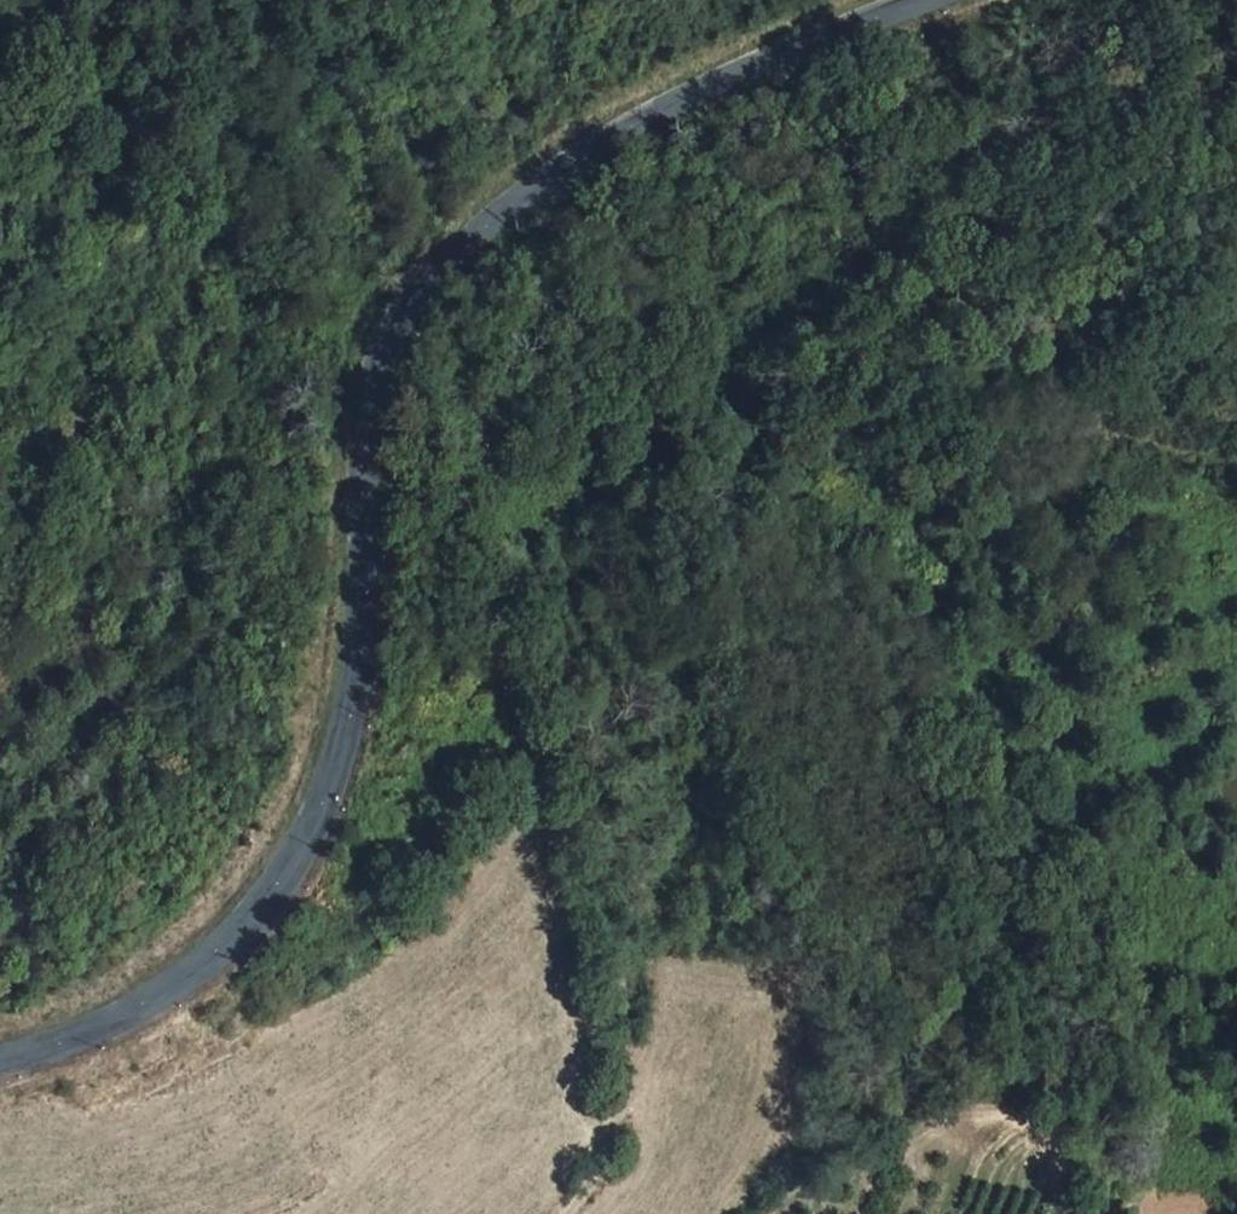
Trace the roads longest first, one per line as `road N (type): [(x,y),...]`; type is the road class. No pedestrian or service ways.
road 1 (tertiary): [(0,1061),(100,1028),(176,981),(248,915),(297,843),(331,757),(351,661),(362,455),(390,346),(435,276),(607,147),(933,0)]

